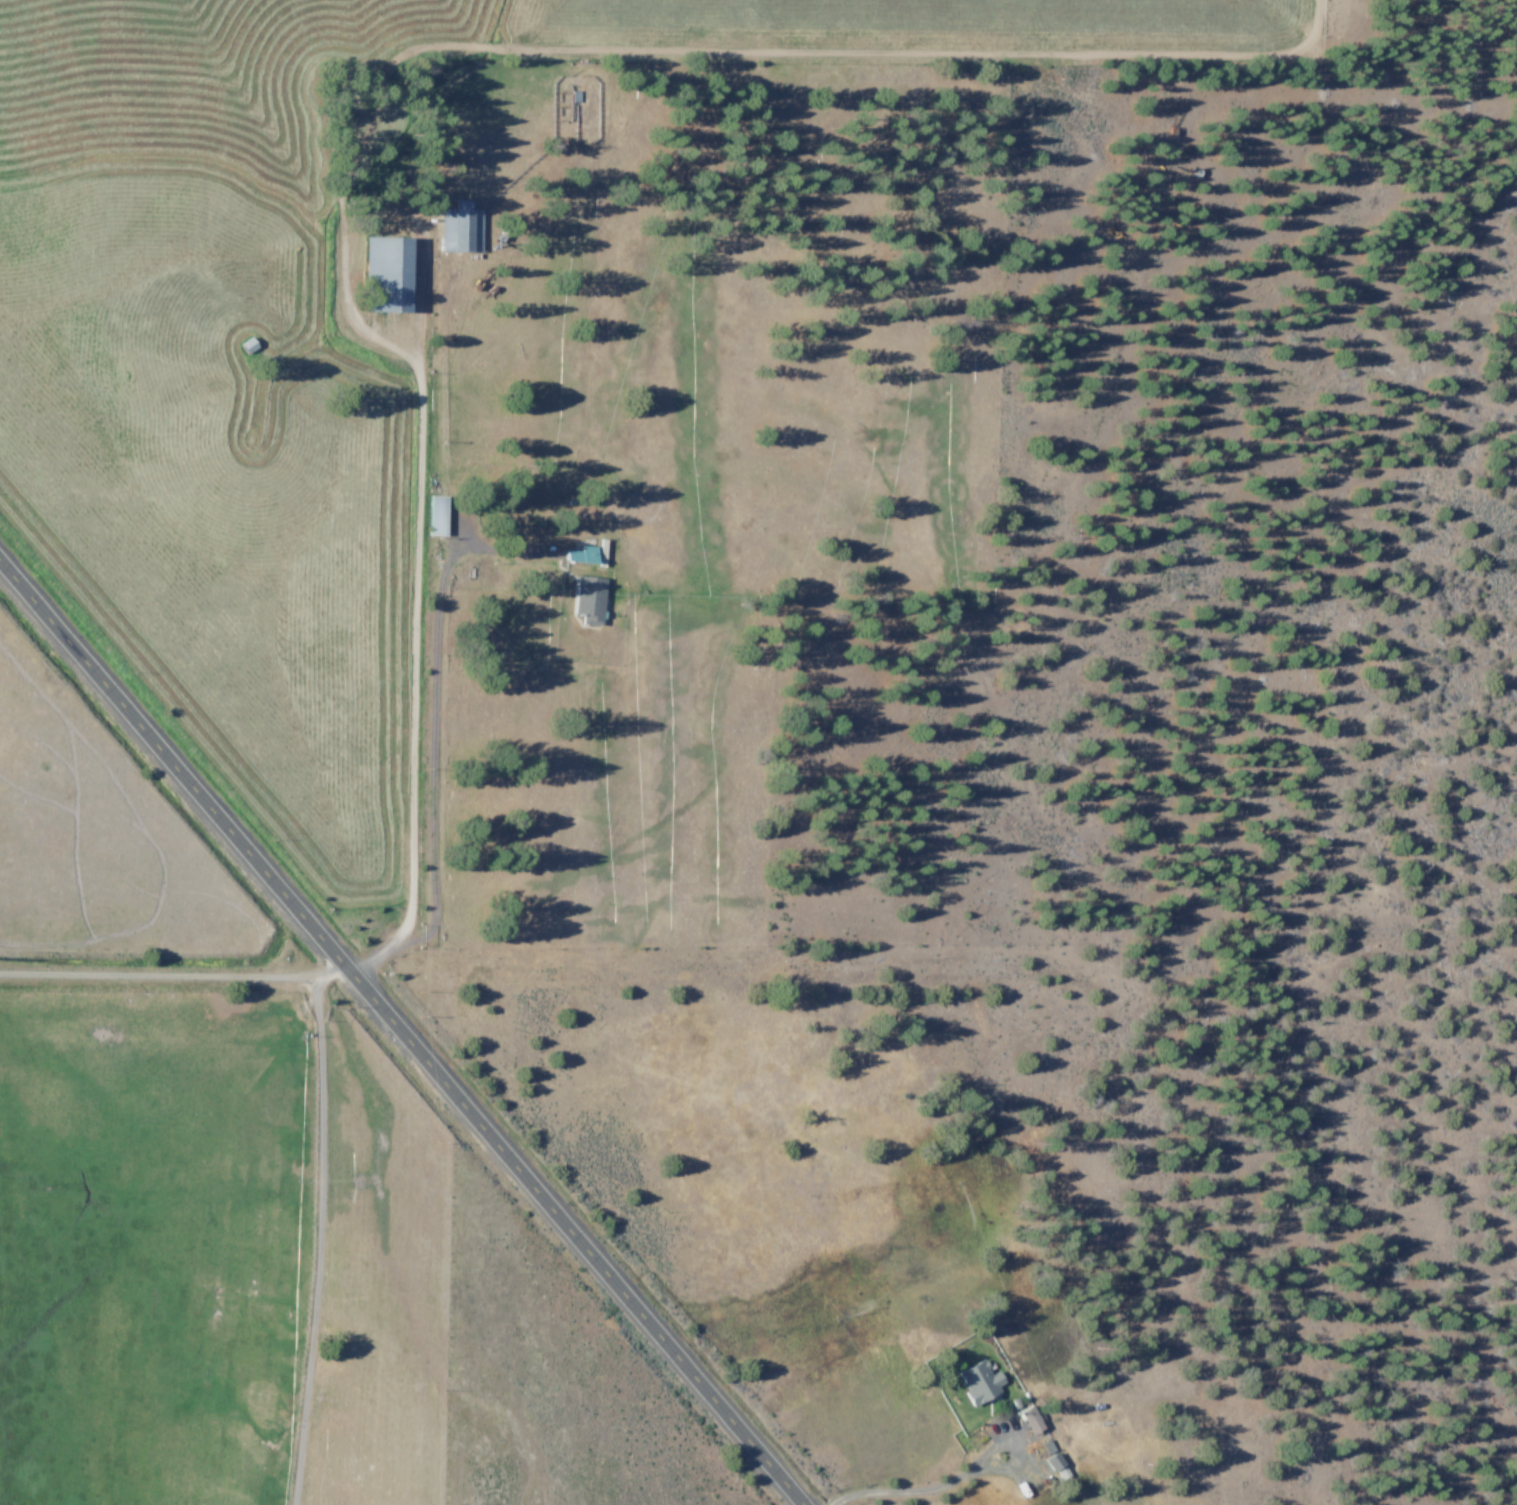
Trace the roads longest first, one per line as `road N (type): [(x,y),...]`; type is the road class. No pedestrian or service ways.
road 1 (secondary): [(798,1504),(0,567)]
road 2 (track): [(0,975),(346,973)]

